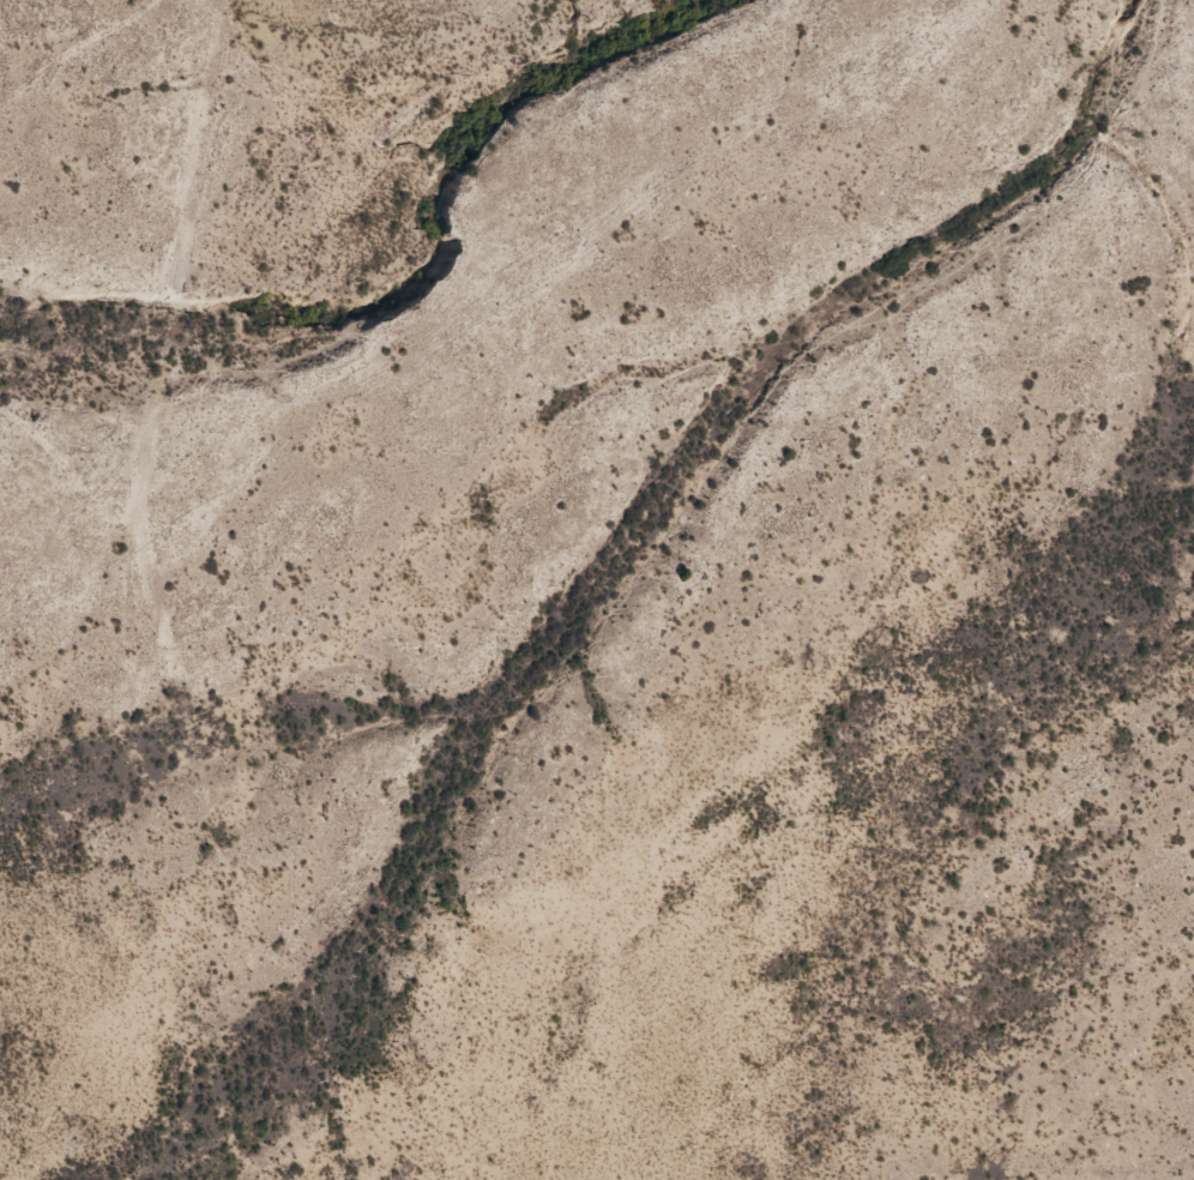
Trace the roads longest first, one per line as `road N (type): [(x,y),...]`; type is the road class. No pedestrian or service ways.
road 1 (track): [(355,1179),(333,1042),(111,597),(46,512),(0,475)]
road 2 (track): [(0,104),(143,0)]

